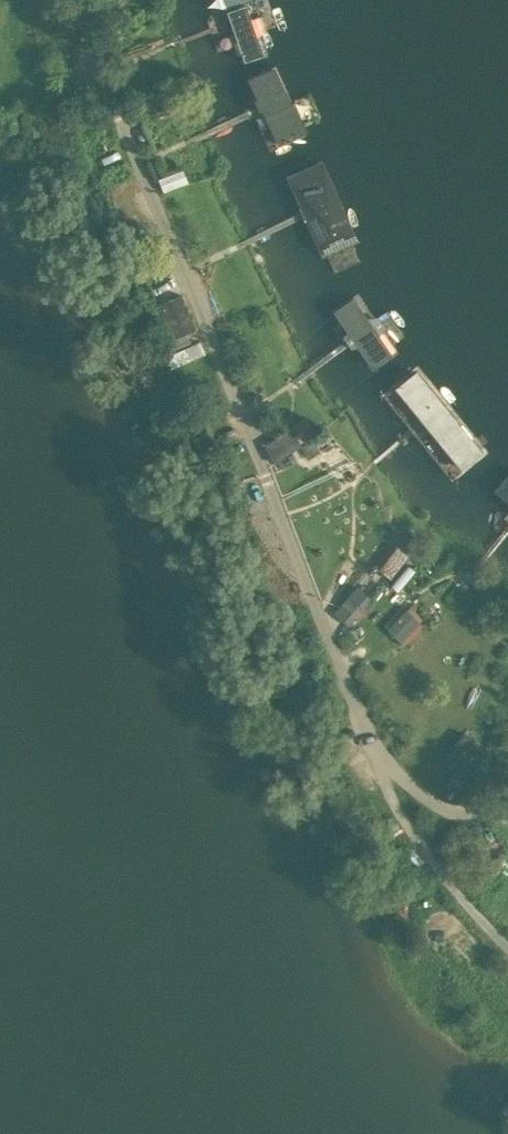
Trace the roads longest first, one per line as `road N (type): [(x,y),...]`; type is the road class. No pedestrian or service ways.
road 1 (unclassified): [(76,0),(379,760)]
road 2 (unclassified): [(379,760),(393,805),(507,949)]
road 3 (unclassified): [(379,760),(428,801),(458,811),(507,801)]

